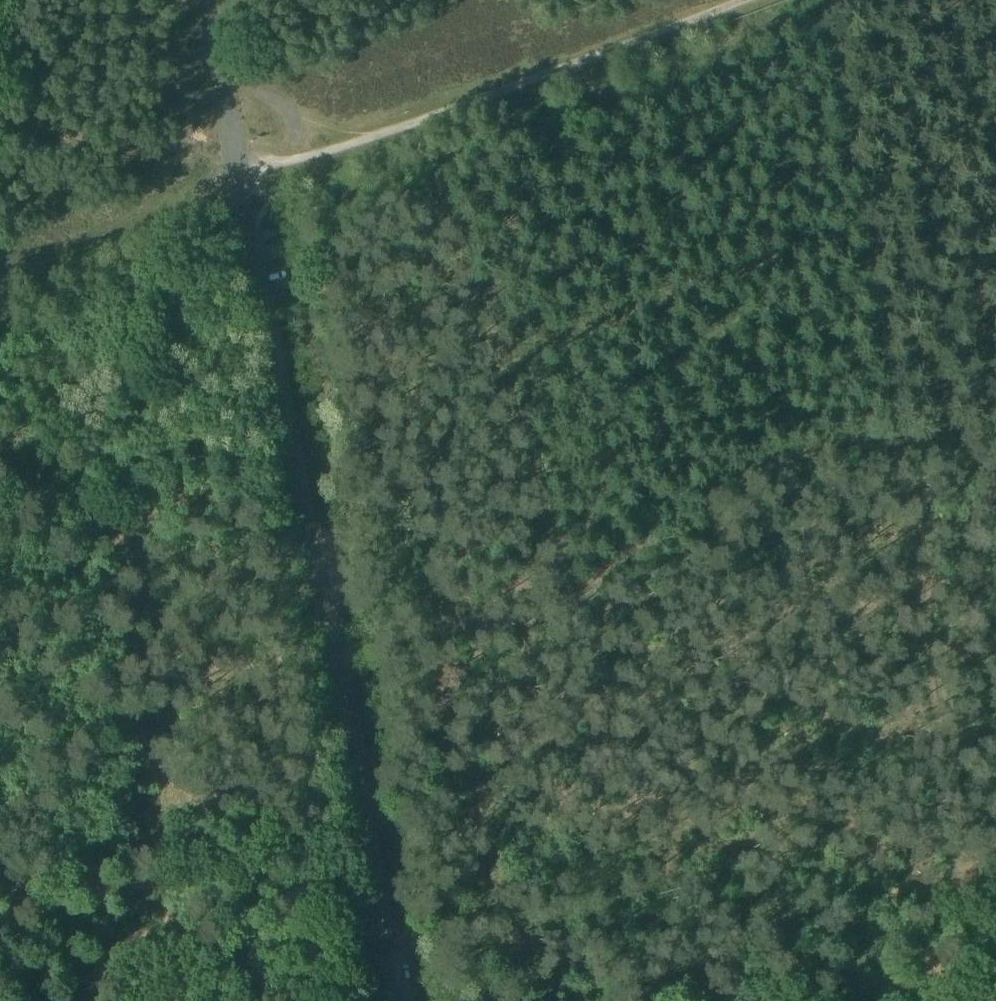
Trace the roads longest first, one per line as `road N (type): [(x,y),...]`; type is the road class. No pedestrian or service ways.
road 1 (track): [(207,0),(394,1000)]
road 2 (track): [(744,0),(0,285)]

